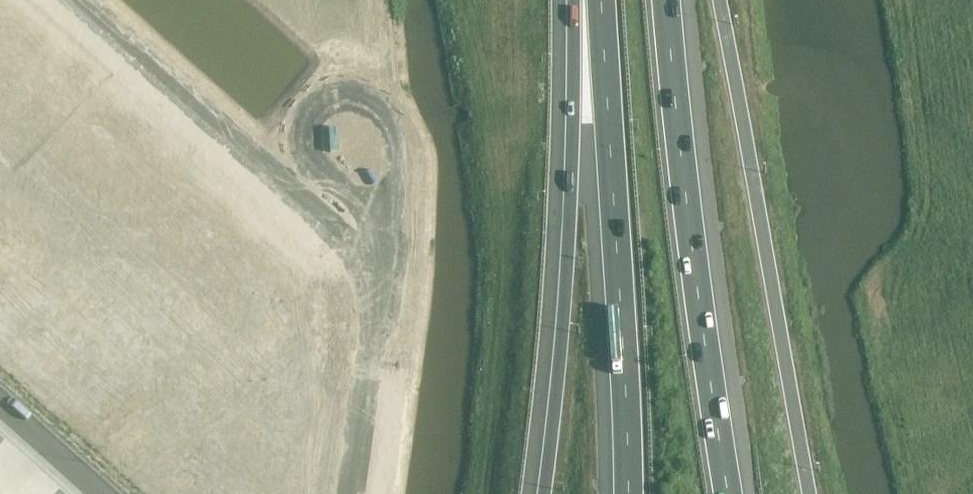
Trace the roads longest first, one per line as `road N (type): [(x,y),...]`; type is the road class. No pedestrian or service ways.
road 1 (motorway): [(810,493),(719,0)]
road 2 (motorway): [(731,493),(665,0)]
road 3 (motorway): [(582,0),(543,493)]
road 4 (motorway): [(601,0),(628,493)]
road 5 (unclassified): [(99,493),(0,405)]

